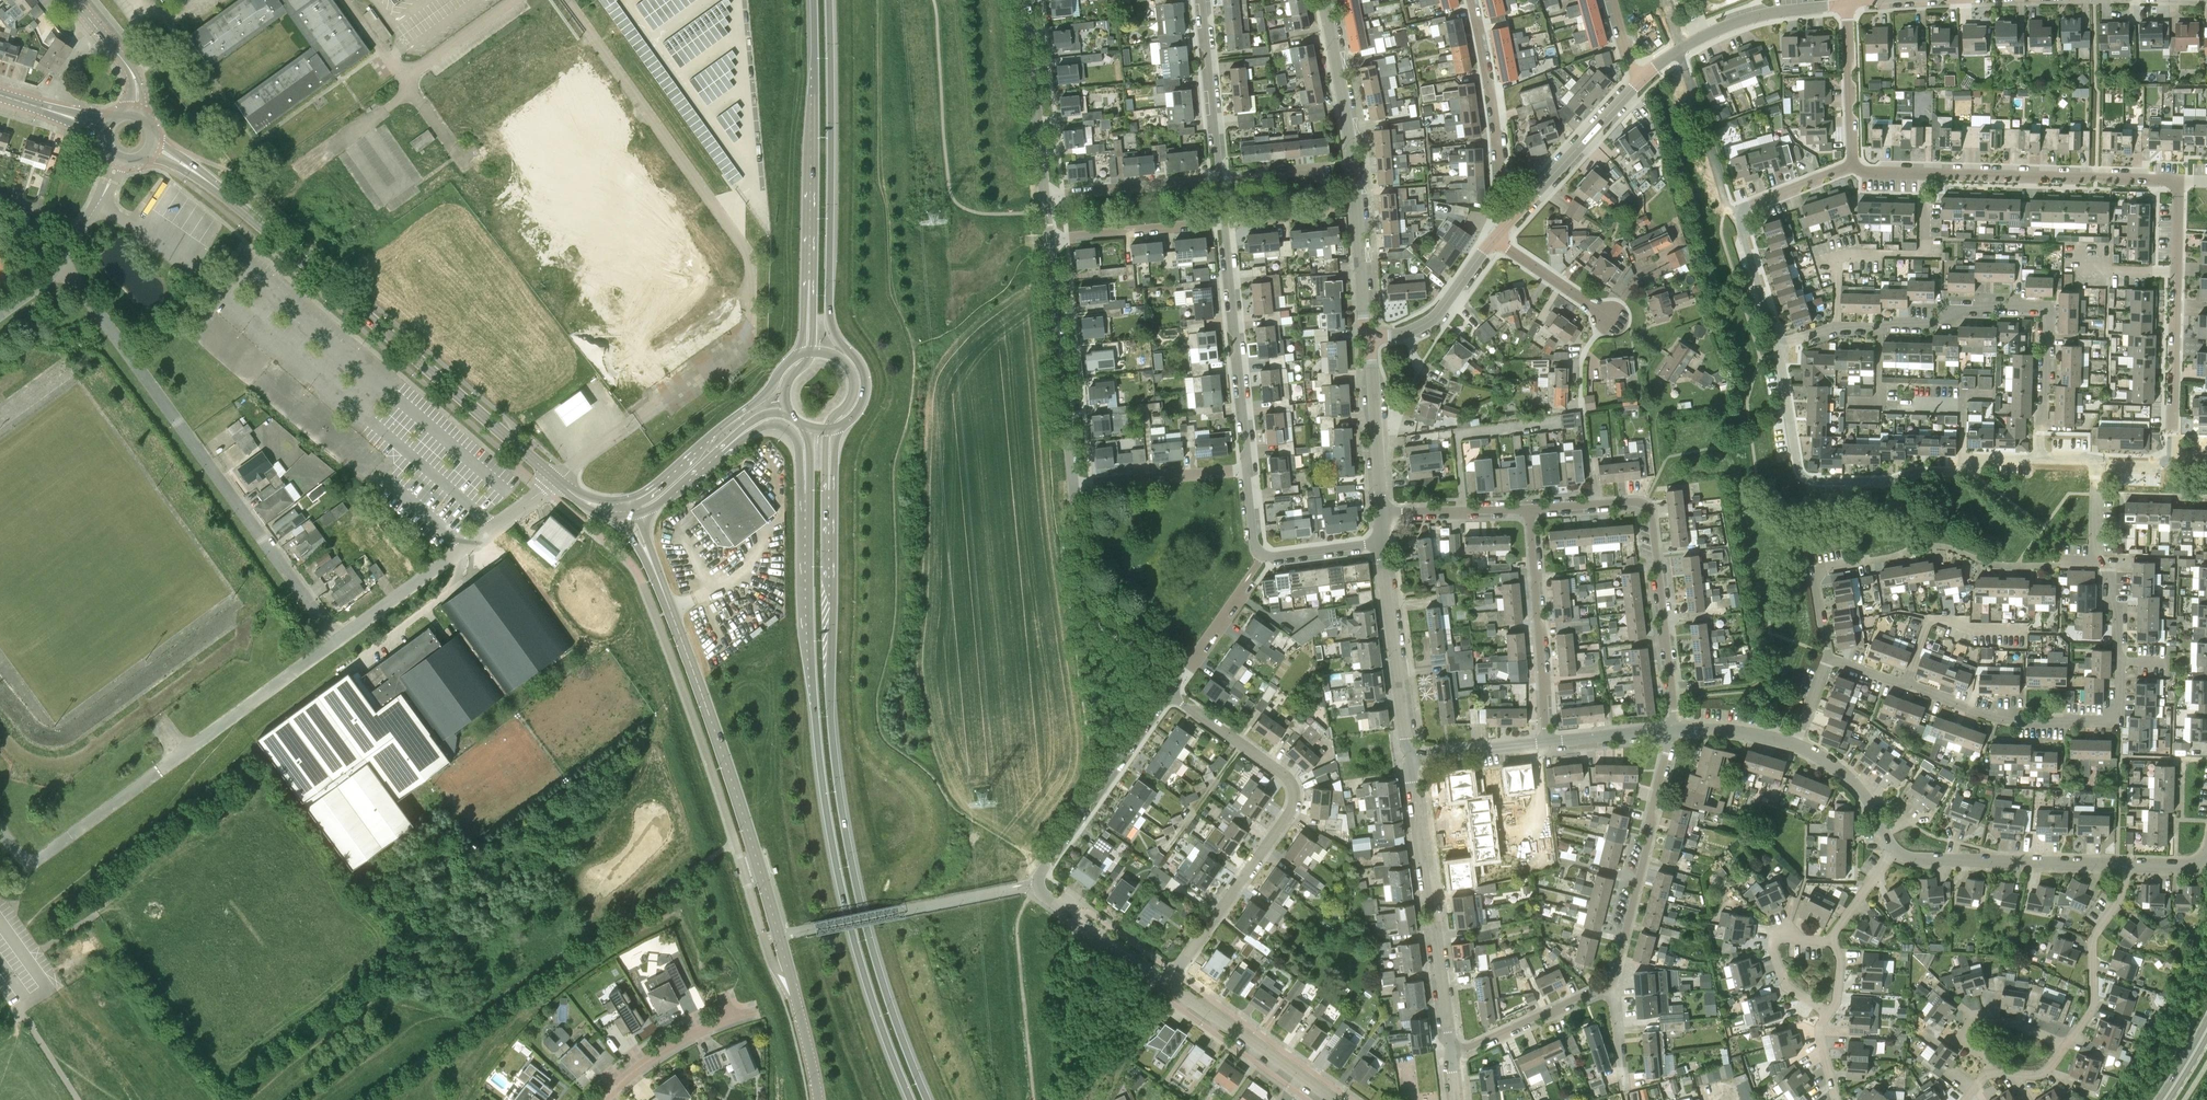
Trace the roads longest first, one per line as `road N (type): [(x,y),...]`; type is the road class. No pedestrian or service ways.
road 1 (primary): [(930,1099),(886,987),(848,839),(832,722),(829,495)]
road 2 (primary): [(810,499),(811,656),(827,813),(869,990),(911,1099)]
road 3 (tertiary): [(557,479),(246,213),(152,147)]
road 4 (unclassified): [(799,1006),(737,787),(652,561)]
road 5 (unclassified): [(336,643),(62,273)]
road 6 (primary): [(840,427),(858,411),(865,389),(861,366),(830,318),(830,0)]
road 7 (unclassified): [(336,643),(45,860),(19,858),(0,833)]
road 8 (residential): [(2043,449),(2048,308),(1964,307),(1948,323),(1837,326),(1779,344)]
road 9 (residential): [(1169,984),(1039,891),(1038,882),(1169,692)]
road 10 (residential): [(1169,984),(1286,817),(1294,792),(1285,774),(1169,692)]
road 11 (residential): [(1827,658),(1998,720),(2066,722),(2117,718),(2120,662)]
road 12 (residential): [(1671,729),(1649,509),(1638,501),(1529,509)]
road 13 (residential): [(1371,335),(1326,0)]
road 14 (residential): [(1855,165),(1870,174),(2161,182),(2177,197)]
road 15 (residential): [(1454,1049),(1414,756)]
road 16 (primary): [(809,0),(808,288)]
road 17 (unclassified): [(336,643),(557,479)]
road 18 (residential): [(1612,982),(1671,729)]
road 19 (residential): [(1779,344),(1742,213),(1855,165)]
road 20 (residential): [(2177,197),(2176,450)]
road 21 (residential): [(1246,467),(1224,222)]
road 22 (residential): [(1073,482),(1049,239)]
road 23 (residential): [(1224,222),(1310,213),(1326,204),(1328,190),(1322,175),(1308,169),(1220,179)]
road 24 (residential): [(1175,678),(1089,604),(1073,482)]
road 25 (residential): [(2128,866),(1914,859),(1896,851)]
road 26 (residential): [(1547,742),(1529,509)]
road 27 (residential): [(1646,78),(1697,41),(1755,14),(1850,1)]
road 28 (residential): [(1522,208),(1502,184),(1469,0)]
road 29 (residential): [(1414,756),(1382,543)]
road 30 (residential): [(1382,543),(1264,555),(1253,541),(1246,467)]
road 31 (residential): [(1335,1099),(1169,984)]
road 32 (residential): [(2128,866),(2125,892),(2093,938),(2092,1009),(2067,1045)]
road 33 (residential): [(1045,196),(1026,0)]
road 34 (tertiary): [(772,386),(629,498)]
road 35 (residential): [(1220,179),(1201,0)]
road 36 (residential): [(1522,208),(1646,78)]
road 37 (residential): [(604,1099),(656,1055),(758,1010)]
road 38 (residential): [(1382,512),(1371,335)]
road 39 (residential): [(1220,179),(1045,196)]
road 40 (residential): [(1049,239),(1224,222)]
road 41 (residential): [(1073,482),(1246,467)]
road 42 (residential): [(1454,1049),(1612,982)]
road 43 (residential): [(1371,335),(1428,324),(1494,239)]
road 44 (residential): [(1850,1),(1855,165)]
road 45 (residential): [(2067,1045),(1984,1017),(1965,1041),(1990,1073)]
road 46 (residential): [(1829,1015),(1787,986),(1773,947),(1779,938),(1834,943)]
road 47 (residential): [(1896,851),(1856,784),(1796,745)]
road 48 (residential): [(1529,509),(1382,512)]
road 49 (residential): [(1610,317),(1494,239)]
road 50 (residential): [(1414,756),(1547,742)]
road 51 (residential): [(135,113),(131,72),(73,0)]
road 52 (primary): [(739,436),(773,424),(790,429),(810,499)]
road 53 (residential): [(1796,745),(1725,730),(1671,729)]
road 54 (residential): [(1827,658),(1814,576),(1855,563)]
road 55 (residential): [(1547,742),(1671,729)]
road 56 (residential): [(1175,678),(1249,579)]
road 57 (tertiary): [(642,512),(739,436)]
road 58 (residential): [(1797,465),(1779,344)]

